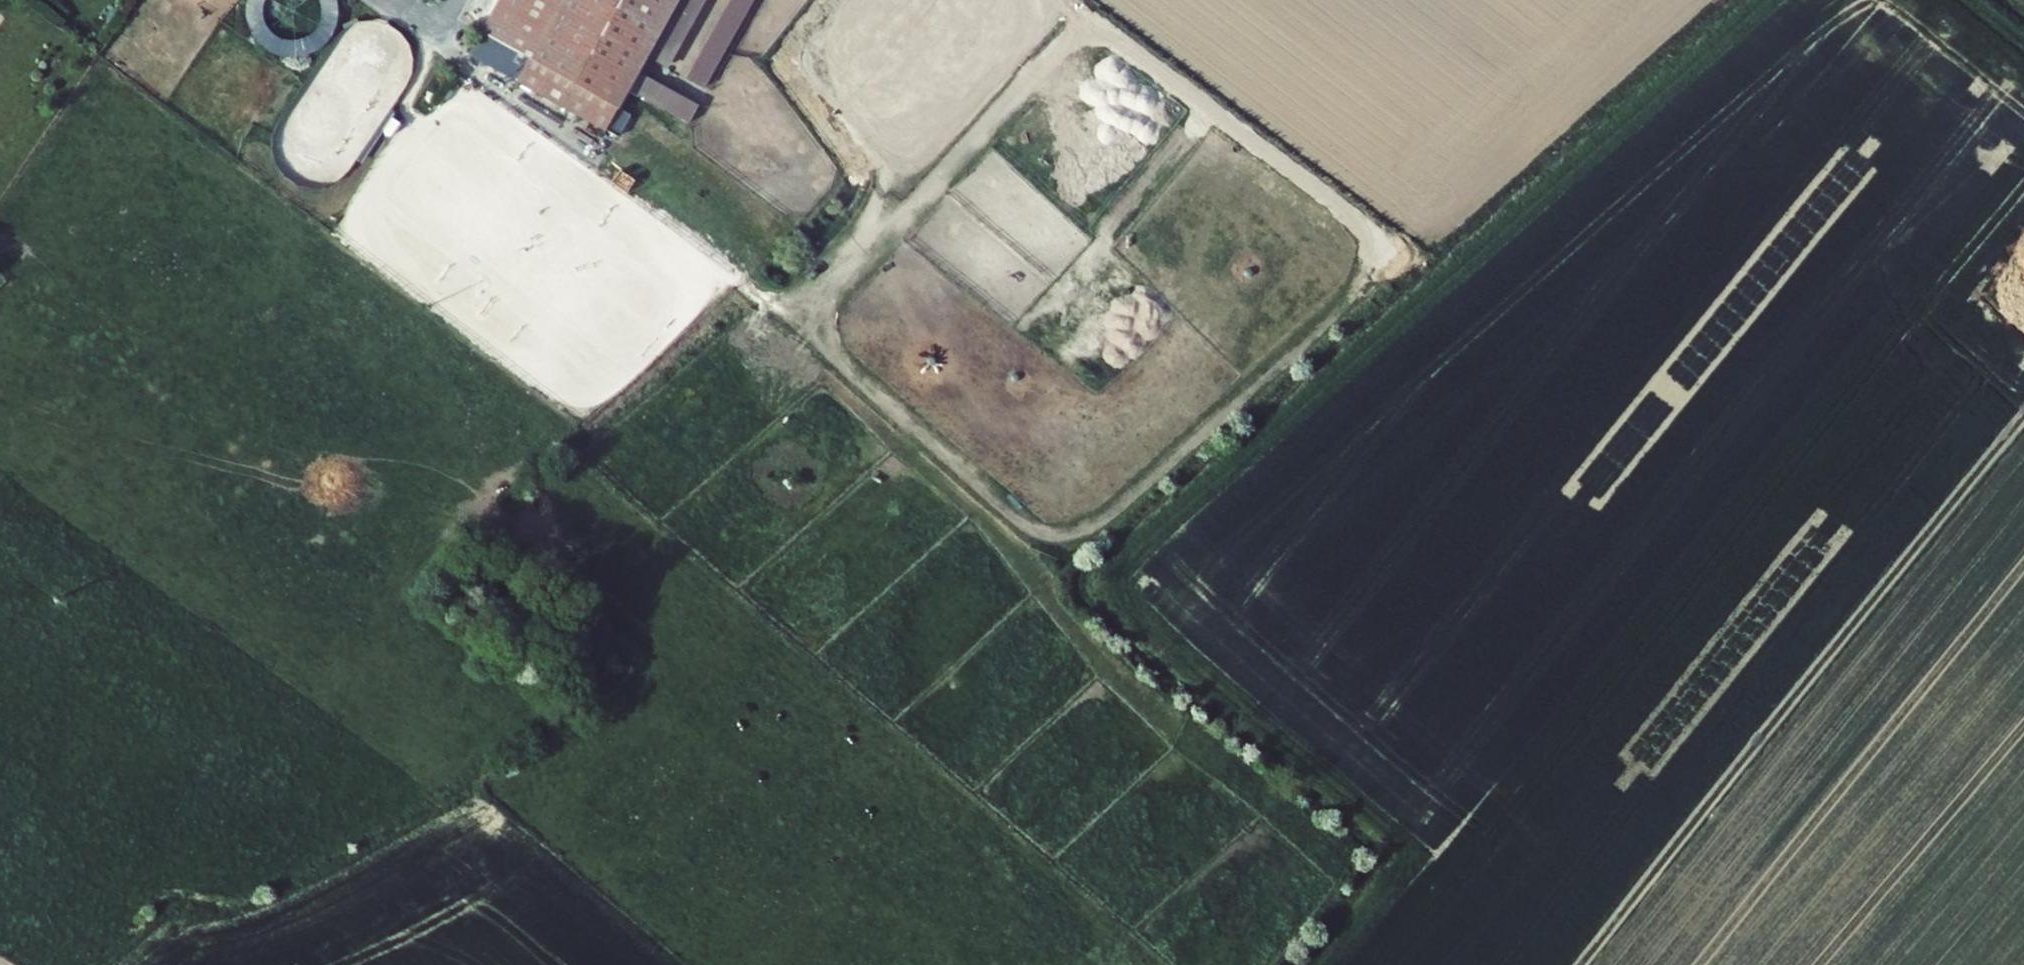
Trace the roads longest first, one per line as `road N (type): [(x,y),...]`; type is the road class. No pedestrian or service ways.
road 1 (track): [(1062,0),(1089,21),(809,318),(835,355),(1029,530),(1063,535),(1104,519),(1358,296),(1371,263),(1357,223)]
road 2 (track): [(1357,223),(1089,21)]

